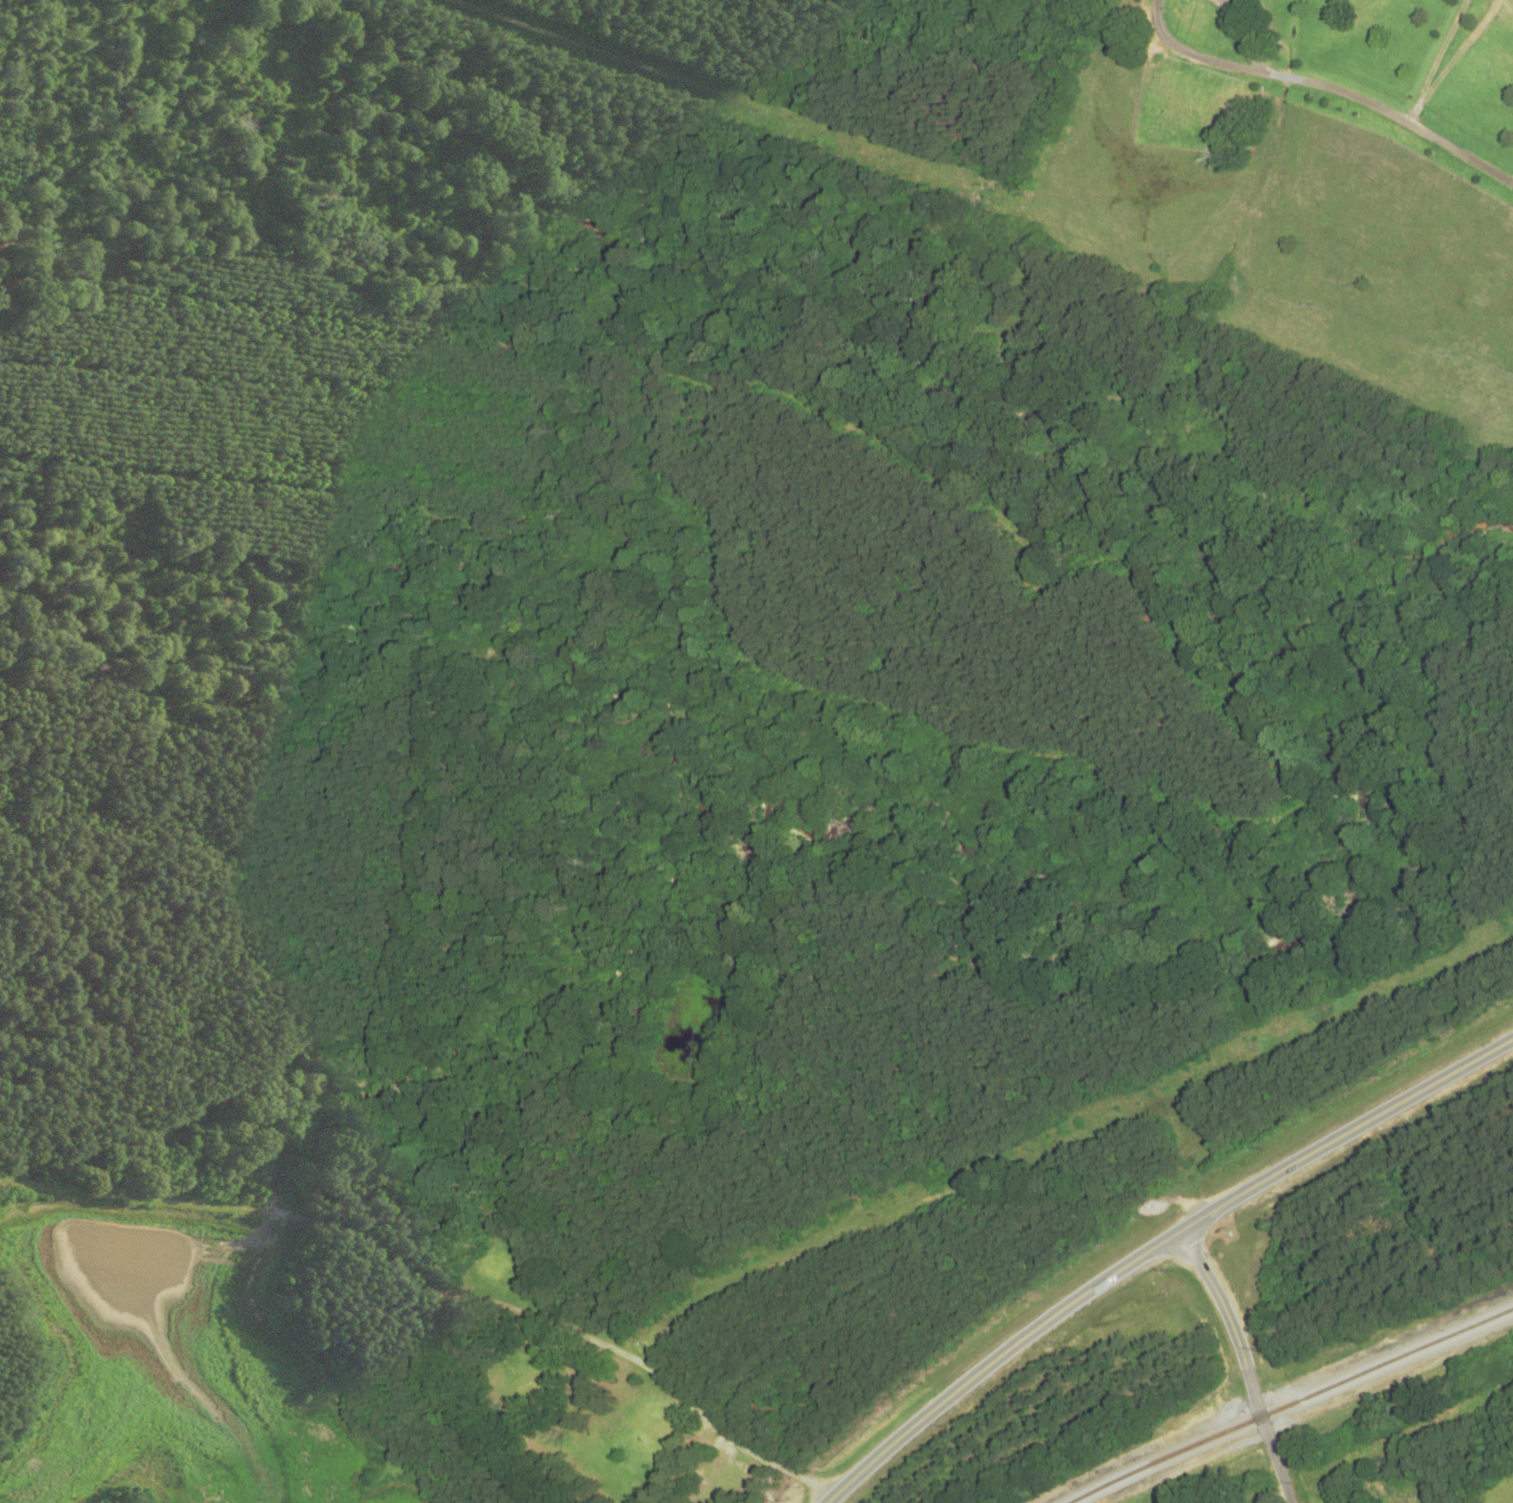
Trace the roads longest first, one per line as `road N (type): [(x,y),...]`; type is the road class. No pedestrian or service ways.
road 1 (primary): [(827,1502),(972,1378),(1178,1226),(1512,1035)]
road 2 (residential): [(1293,1502),(1228,1311),(1178,1226)]

